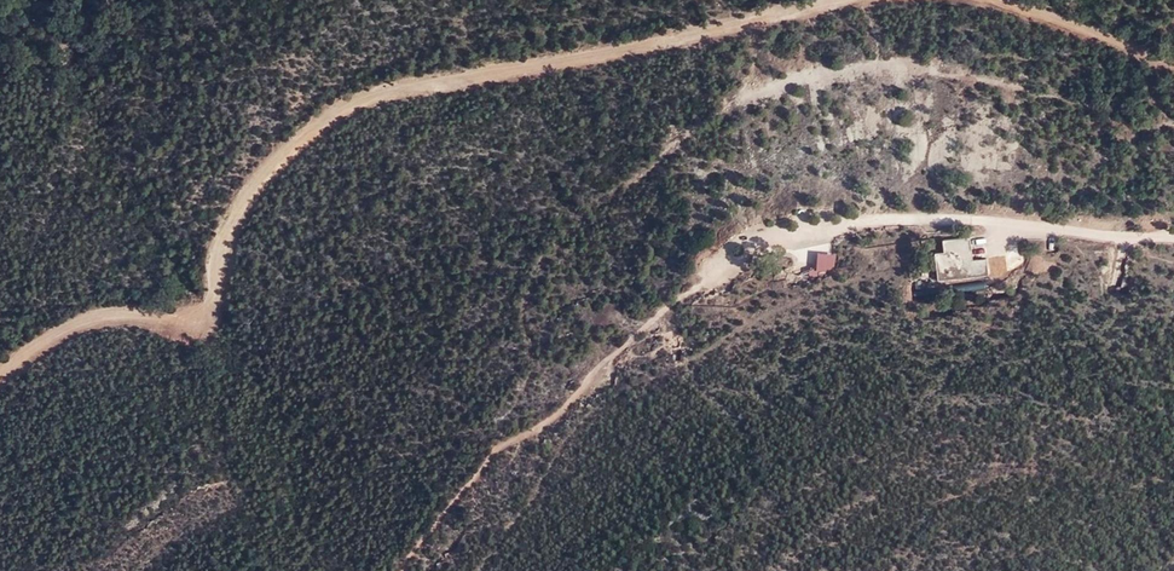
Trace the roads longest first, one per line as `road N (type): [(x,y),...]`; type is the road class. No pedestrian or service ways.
road 1 (track): [(0,375),(52,335),(94,318),(180,318),(209,307),(223,252),(263,179),(325,123),(364,103),(848,0)]
road 2 (track): [(999,0),(1173,62)]

